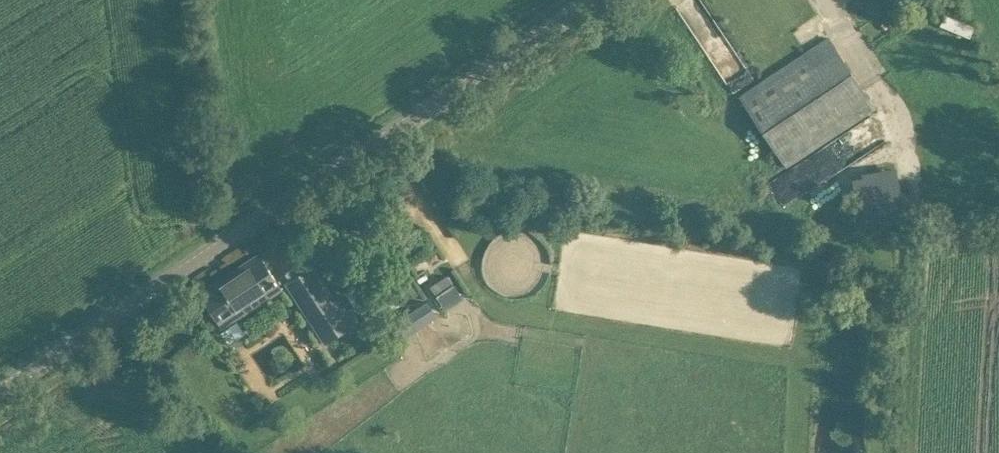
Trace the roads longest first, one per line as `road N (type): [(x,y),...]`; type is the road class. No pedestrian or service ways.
road 1 (tertiary): [(0,390),(593,0)]

